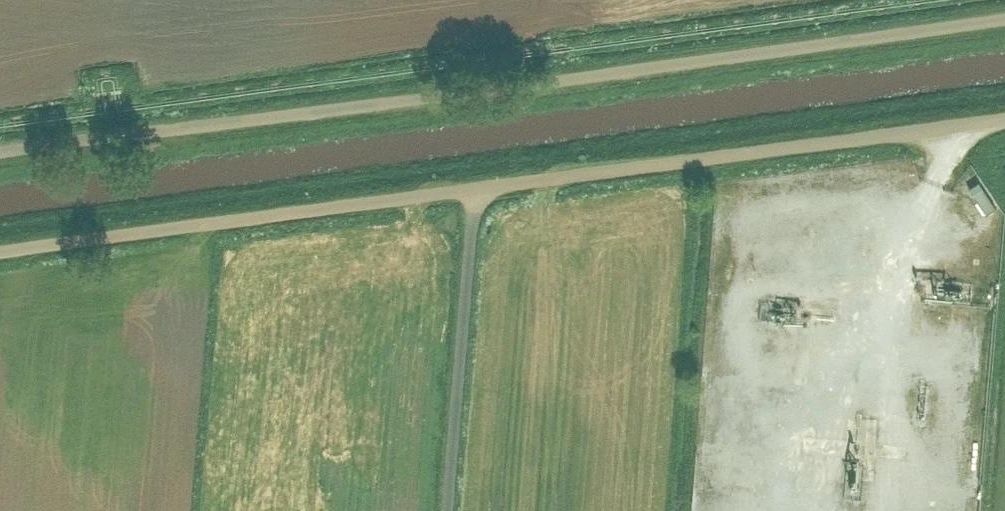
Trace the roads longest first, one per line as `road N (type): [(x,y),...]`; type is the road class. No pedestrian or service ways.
road 1 (unclassified): [(0,150),(1004,18)]
road 2 (track): [(475,185),(447,510)]

